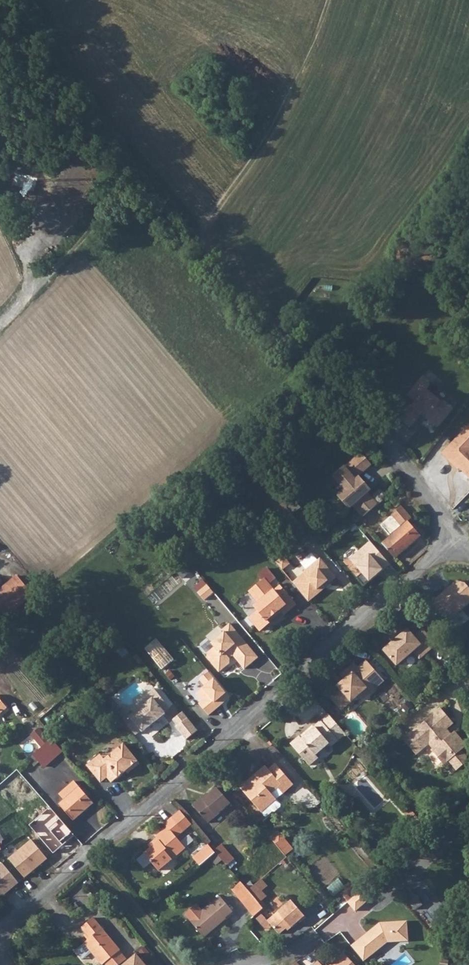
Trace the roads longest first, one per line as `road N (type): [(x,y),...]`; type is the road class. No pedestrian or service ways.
road 1 (residential): [(0,933),(452,547)]
road 2 (residential): [(452,547),(446,524),(351,404)]
road 3 (track): [(173,964),(89,858)]

